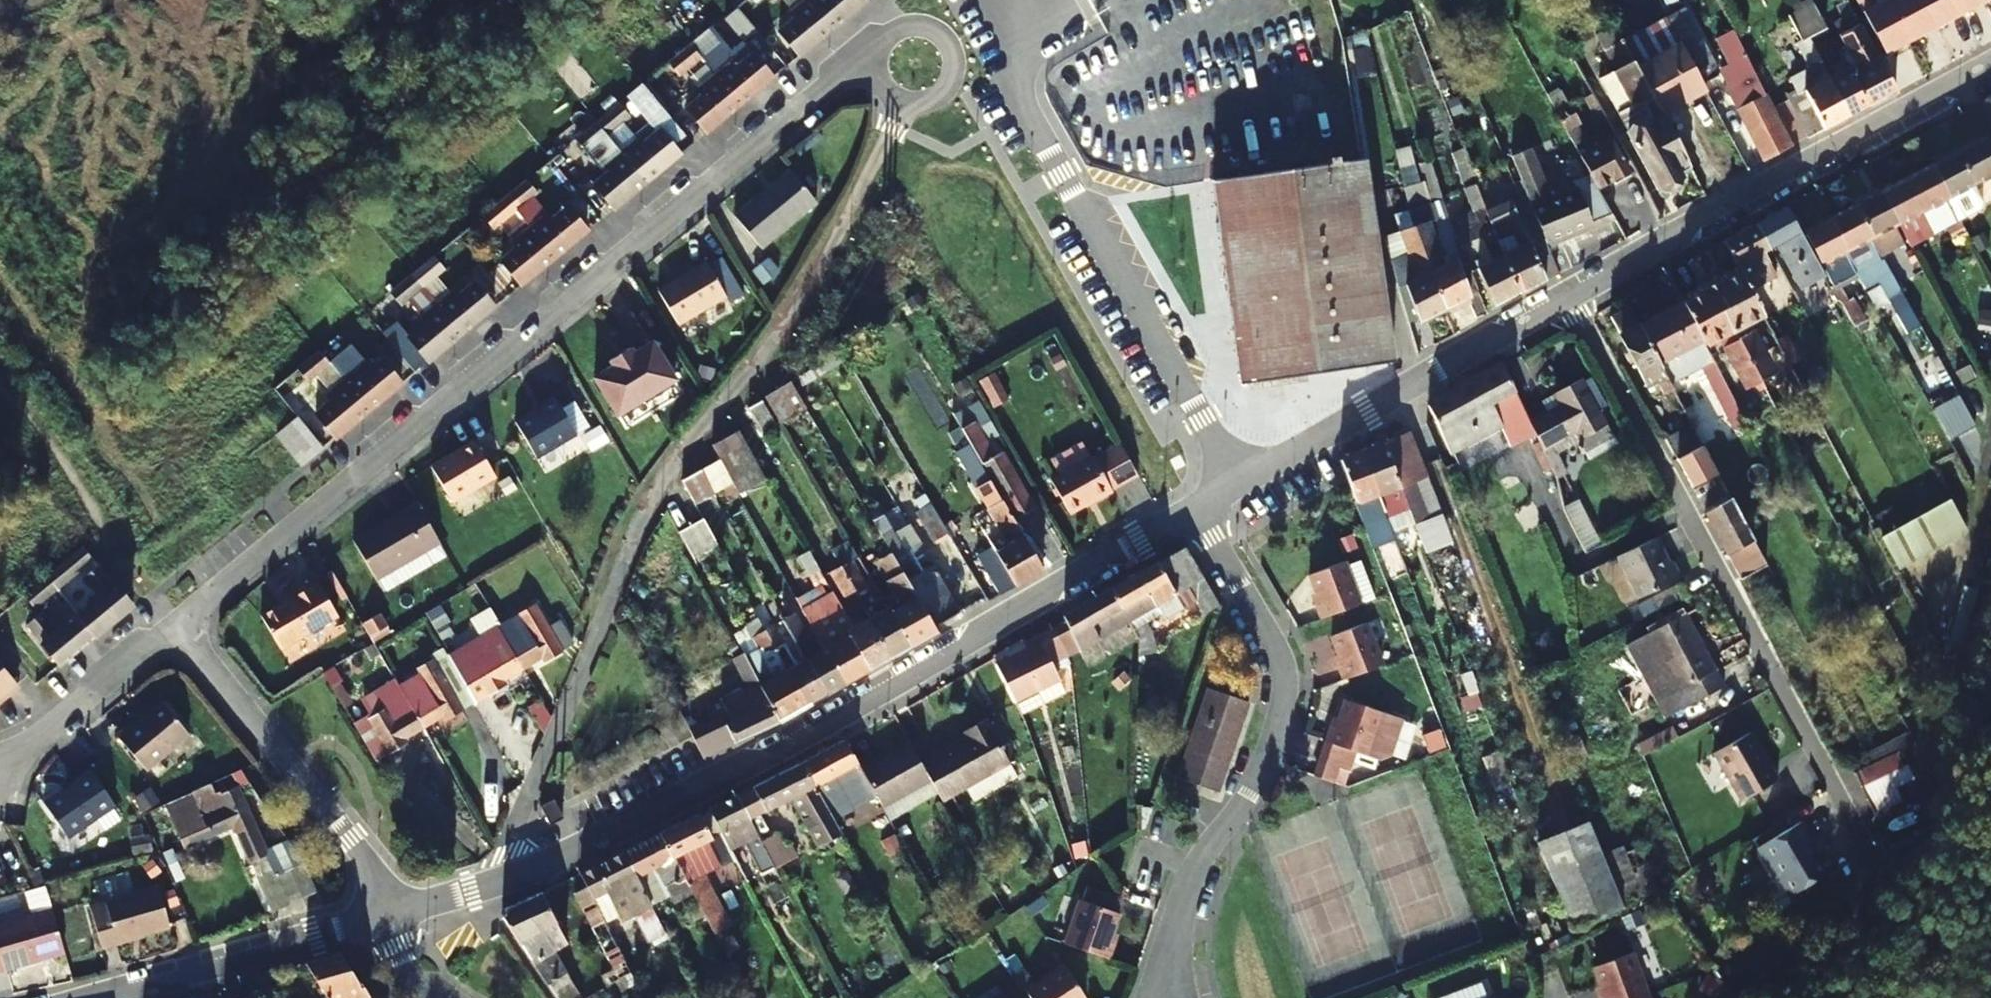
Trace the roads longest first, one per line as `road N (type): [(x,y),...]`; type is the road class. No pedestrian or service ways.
road 1 (residential): [(175,635),(852,68),(873,66)]
road 2 (residential): [(506,874),(627,516),(772,353),(904,107)]
road 3 (residential): [(506,874),(690,794),(1198,508)]
road 4 (residential): [(1874,855),(1579,294)]
road 5 (residential): [(1146,997),(1214,845),(1263,766),(1287,687),(1198,508)]
road 6 (residential): [(1990,62),(1579,294)]
road 7 (residential): [(1579,294),(1198,508)]
road 8 (residential): [(390,908),(175,635)]
road 9 (residential): [(390,908),(121,997)]
road 10 (residential): [(9,779),(175,635)]
road 11 (residential): [(904,107),(932,105),(953,84),(956,68),(945,38),(905,26),(882,40),(873,66)]
road 12 (residential): [(390,908),(506,874)]

